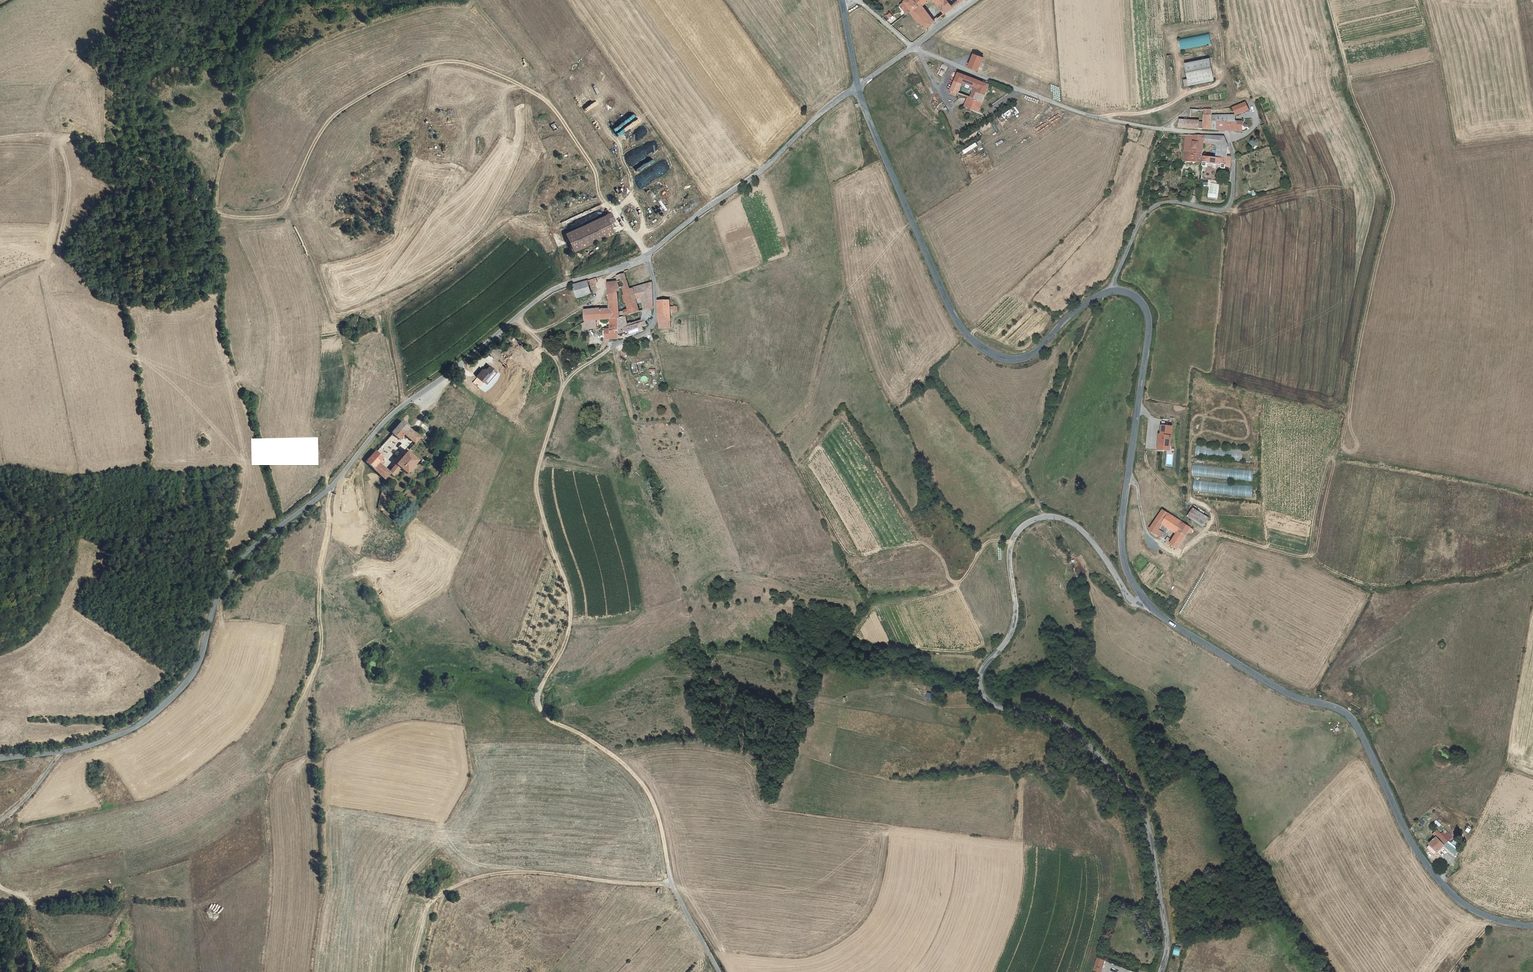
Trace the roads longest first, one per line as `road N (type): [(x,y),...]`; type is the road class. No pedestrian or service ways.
road 1 (unclassified): [(858,86),(761,173),(649,256),(551,290),(397,413),(336,484),(244,555),(222,590),(192,679),(156,714),(110,740),(0,760)]
road 2 (track): [(425,971),(446,895),(465,882),(517,871),(671,884),(645,788),(614,755),(539,706),(565,644),(570,599),(535,488),(564,386),(611,348)]
road 3 (tertiary): [(1145,599),(1134,602),(1073,523),(1033,520),(1011,543),(1014,625),(980,682),(999,707),(1053,720),(1086,743),(1137,808),(1163,903),(1161,971)]
road 4 (residential): [(912,48),(1102,120),(1227,134),(1237,156),(1226,208),(1154,205),(1140,217),(1112,290)]
road 5 (tertiary): [(1145,599),(1273,685),(1346,714),(1434,875),(1471,908),(1532,926)]
road 6 (tertiary): [(858,86),(940,284),(974,342),(1001,357),(1028,357),(1077,309),(1112,290)]
road 7 (track): [(538,96),(469,64),(421,68),(327,121),(286,215),(216,213)]
road 8 (track): [(649,256),(538,96),(515,96),(481,110),(466,128),(460,166),(440,156)]
road 9 (tertiary): [(1112,290),(1137,298),(1149,322),(1122,532),(1128,570),(1145,599)]
road 10 (track): [(1140,217),(1162,129),(1188,107),(1224,104),(1228,87),(1186,91),(1141,114),(1097,118)]
road 11 (track): [(336,484),(321,570),(322,652),(262,776)]

